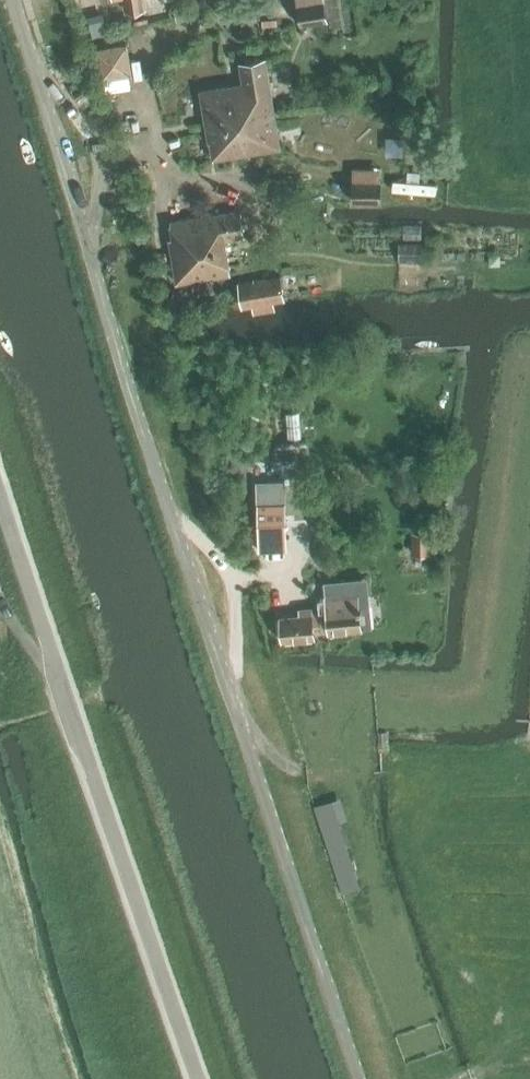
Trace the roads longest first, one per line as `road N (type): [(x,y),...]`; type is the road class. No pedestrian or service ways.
road 1 (unclassified): [(358,1078),(109,333),(15,0)]
road 2 (tertiary): [(199,1078),(0,485)]

